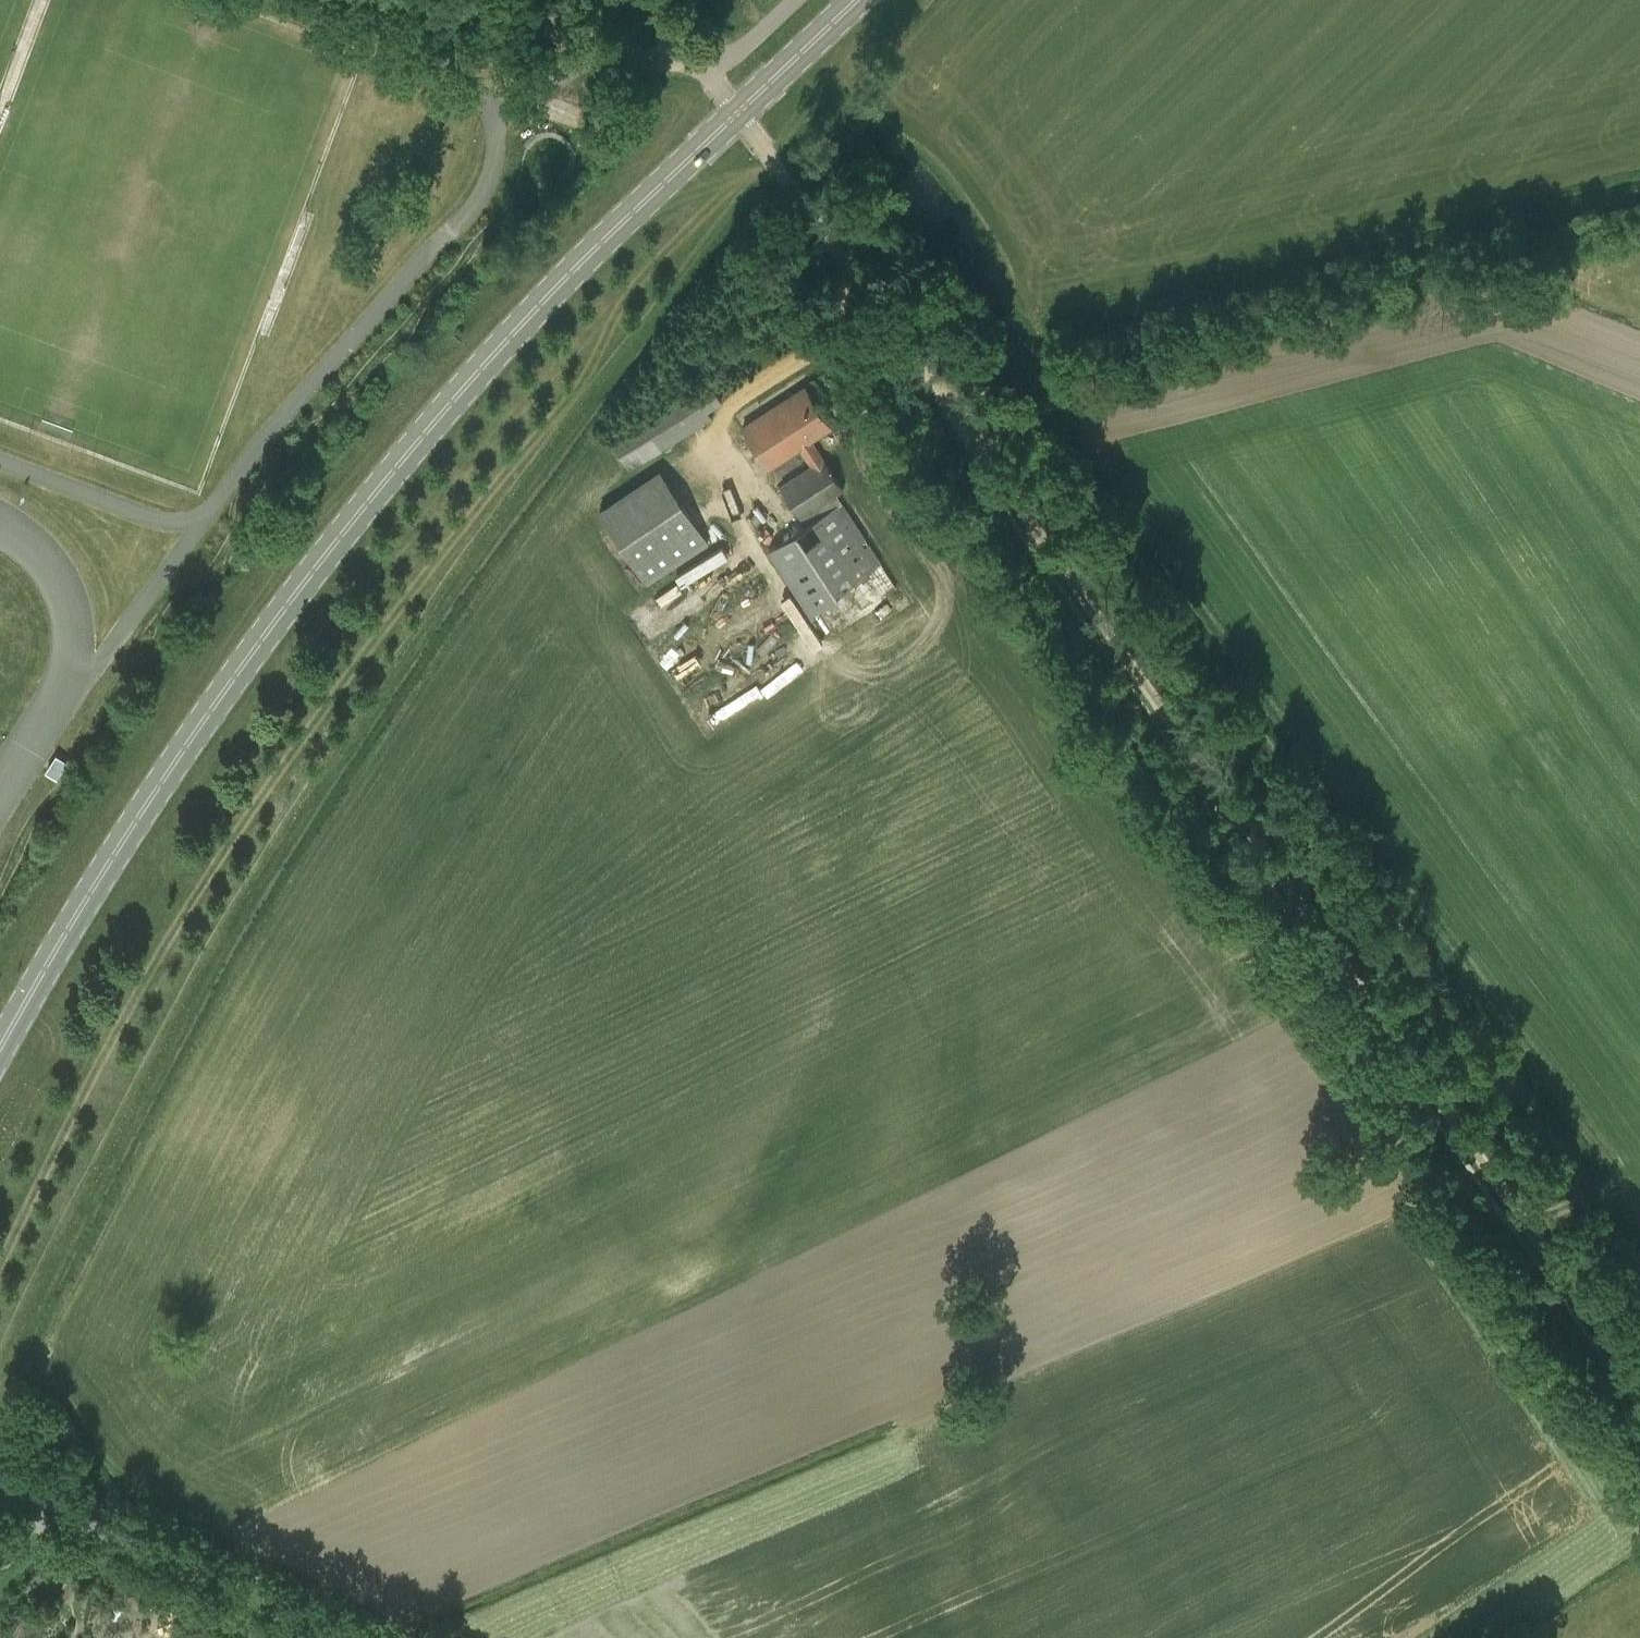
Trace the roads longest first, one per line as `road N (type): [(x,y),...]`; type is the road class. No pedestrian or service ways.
road 1 (track): [(1639,1388),(892,333)]
road 2 (primary): [(0,1047),(144,813),(390,474),(526,322),(738,110)]
road 3 (unclassified): [(366,1637),(248,1574),(55,1506)]
road 4 (unclassified): [(706,67),(648,58),(493,0)]
road 5 (unclassified): [(864,293),(738,110)]
road 6 (primary): [(738,110),(855,0)]

